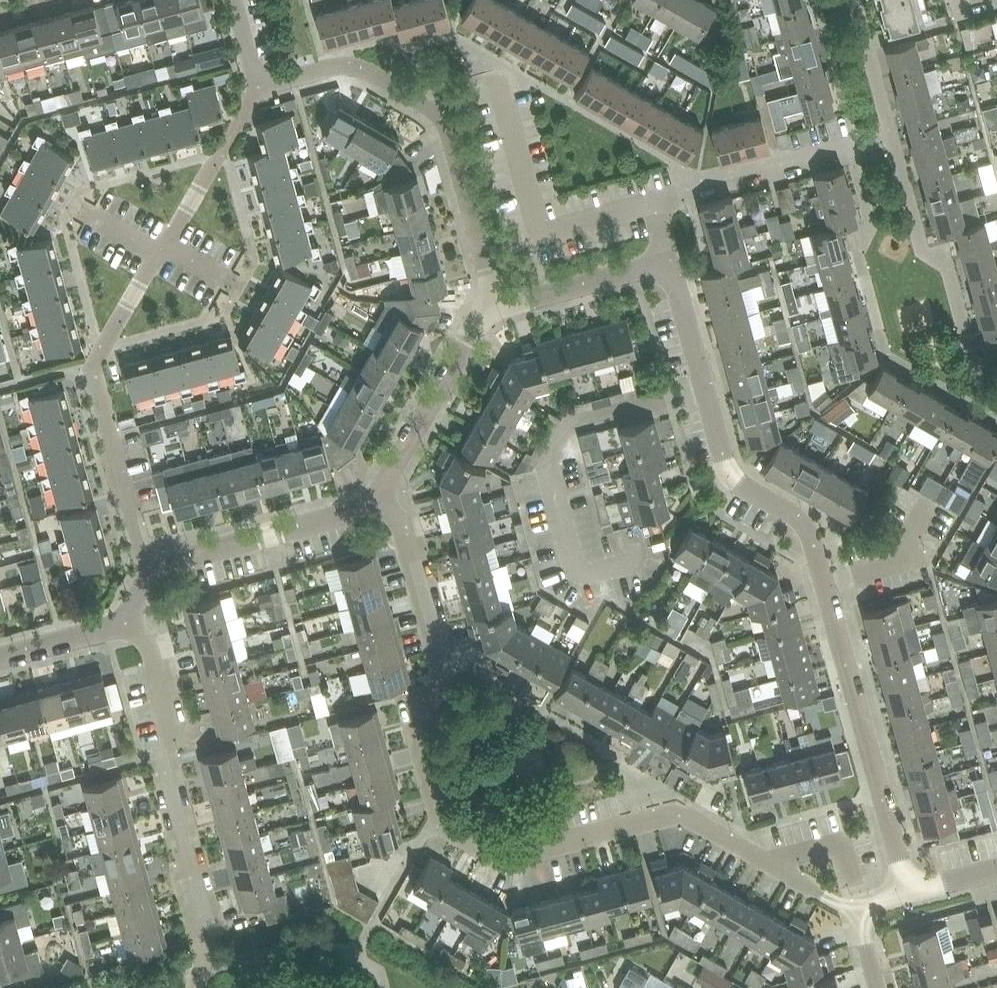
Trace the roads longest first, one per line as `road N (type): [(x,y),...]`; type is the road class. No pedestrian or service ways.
road 1 (residential): [(855,907),(678,813),(503,860),(442,824),(415,727),(444,669),(398,519),(377,501)]
road 2 (unclassified): [(908,892),(808,533),(797,517),(735,481),(722,456)]
road 3 (residential): [(496,308),(437,114),(346,66),(257,87)]
road 4 (residential): [(197,987),(207,938),(161,759),(175,726),(148,646),(125,624)]
road 5 (residential): [(153,567),(138,546),(91,375),(158,255)]
road 6 (residential): [(495,74),(539,235),(653,204)]
road 7 (unclassified): [(153,567),(377,501)]
road 8 (unclassified): [(377,501),(478,322),(496,308)]
road 9 (residential): [(653,204),(700,181),(848,150)]
road 10 (unclassified): [(669,262),(722,456)]
road 11 (residential): [(164,245),(257,87)]
road 12 (unclassified): [(496,308),(669,262)]
road 13 (unclassified): [(0,658),(125,624)]

